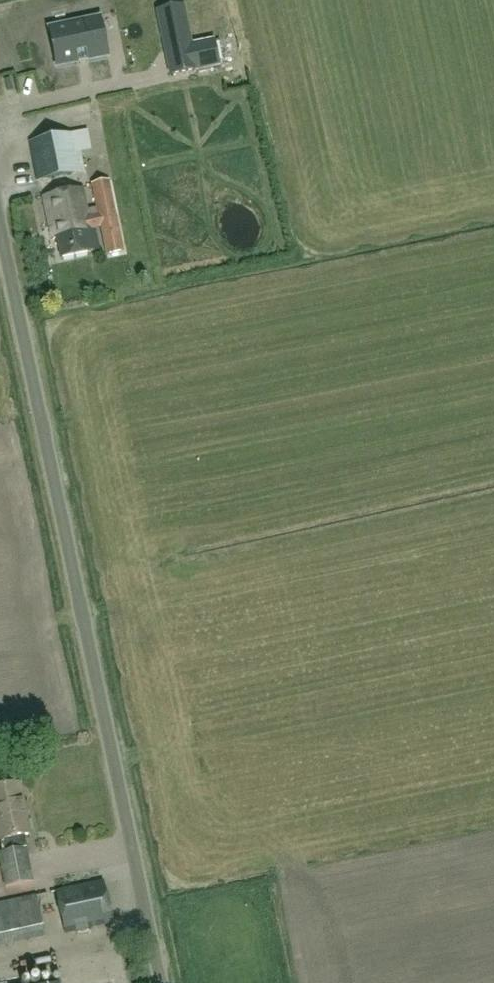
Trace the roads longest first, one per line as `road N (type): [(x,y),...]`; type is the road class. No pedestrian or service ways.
road 1 (unclassified): [(164,982),(0,238)]

